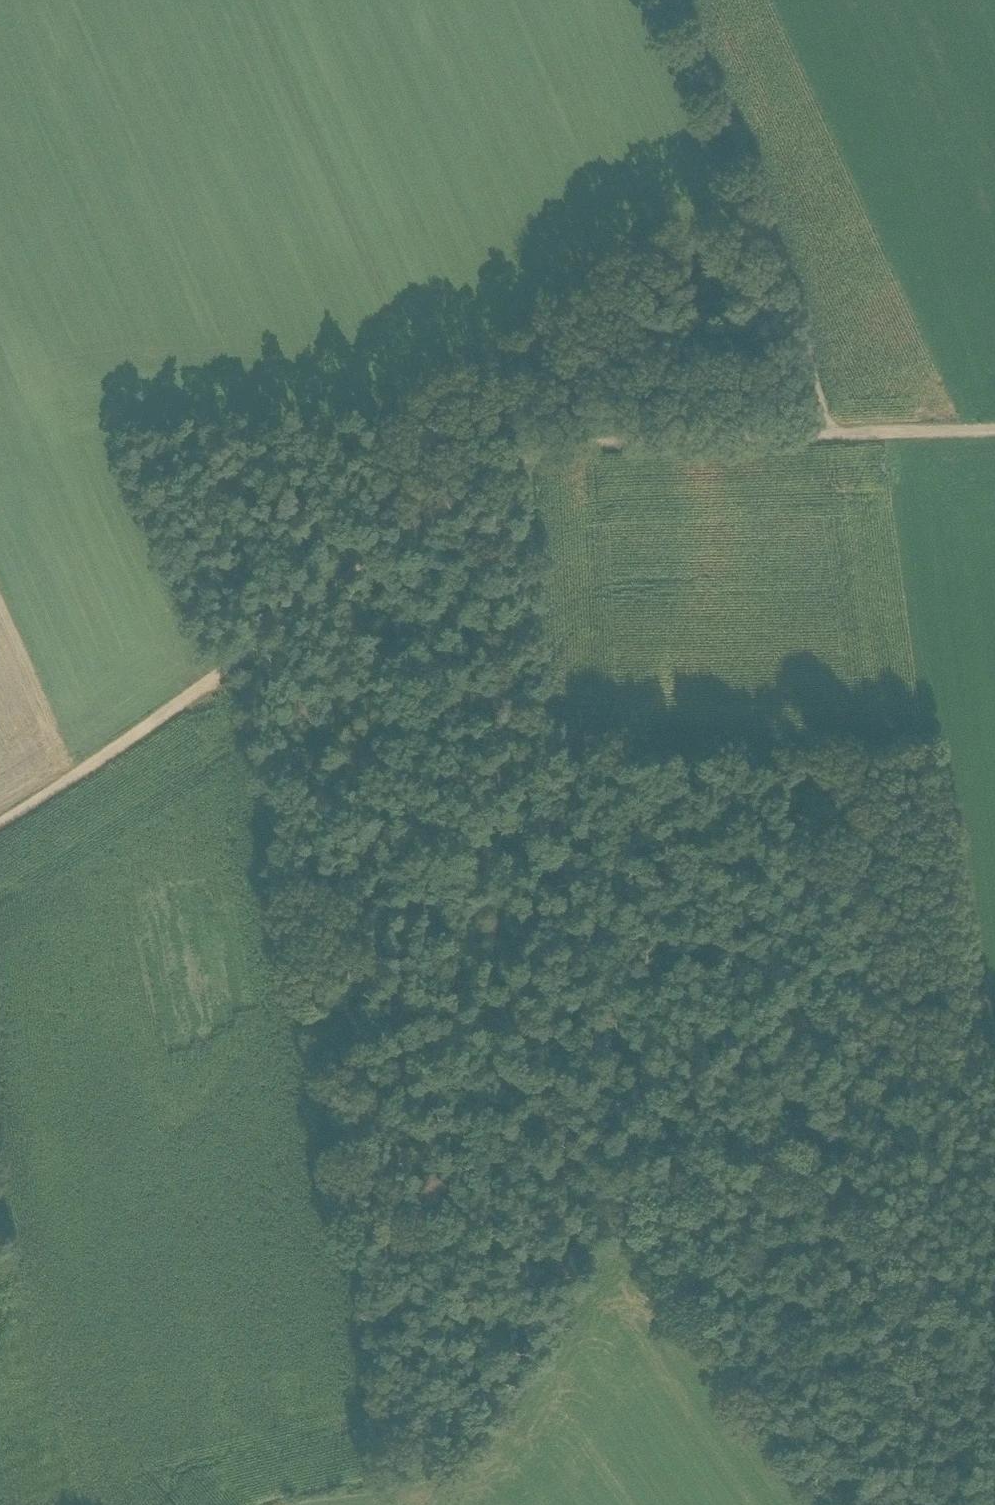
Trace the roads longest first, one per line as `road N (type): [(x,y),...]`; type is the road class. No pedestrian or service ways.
road 1 (track): [(826,436),(562,446),(504,469),(255,655),(0,822)]
road 2 (track): [(531,1241),(709,1193),(972,1082)]
road 3 (track): [(543,759),(619,1222)]
road 4 (track): [(663,0),(799,307),(826,436)]
road 5 (track): [(938,1504),(709,1193)]
road 6 (track): [(994,428),(826,436)]

